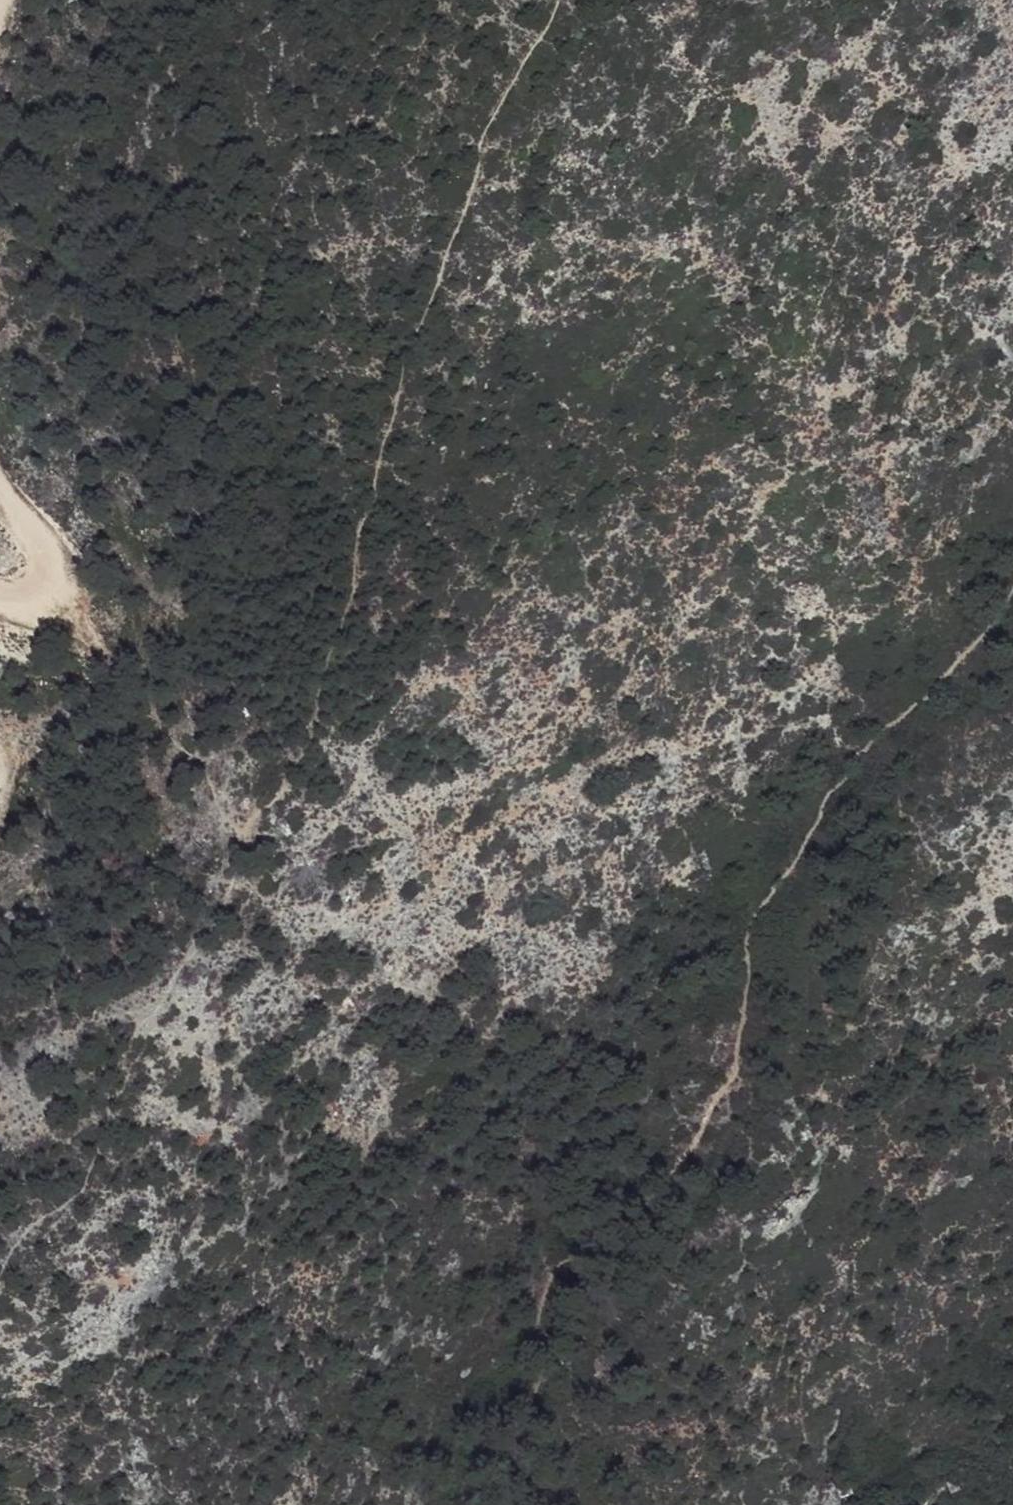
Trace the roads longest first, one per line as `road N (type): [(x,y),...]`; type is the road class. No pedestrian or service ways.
road 1 (track): [(0,593),(16,600),(37,590),(46,561),(0,481)]

